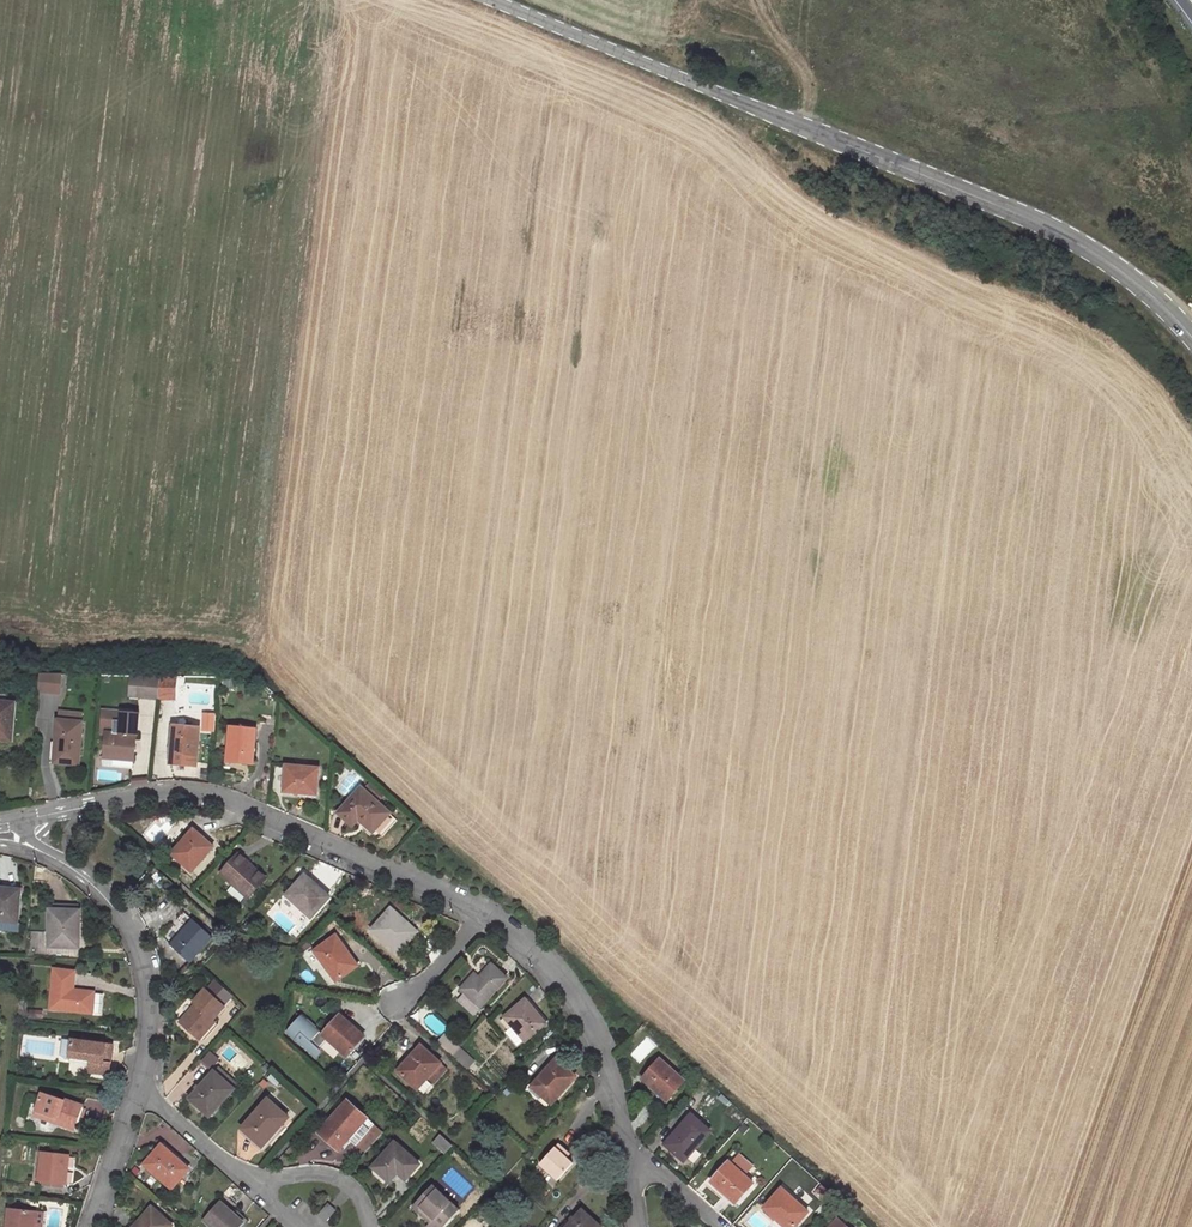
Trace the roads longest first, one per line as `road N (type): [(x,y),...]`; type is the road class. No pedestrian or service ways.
road 1 (unclassified): [(1191,345),(1140,286),(1051,233),(486,0)]
road 2 (residential): [(24,819),(179,790),(214,795),(484,913)]
road 3 (residential): [(484,913),(544,956),(584,1002),(604,1038),(630,1157)]
road 4 (residential): [(137,1082),(148,980),(113,905)]
road 5 (residential): [(137,1082),(250,1183)]
road 6 (residential): [(91,1226),(137,1082)]
road 7 (residential): [(371,1226),(343,1182),(310,1175),(269,1180)]
road 8 (residential): [(484,913),(398,1005)]

